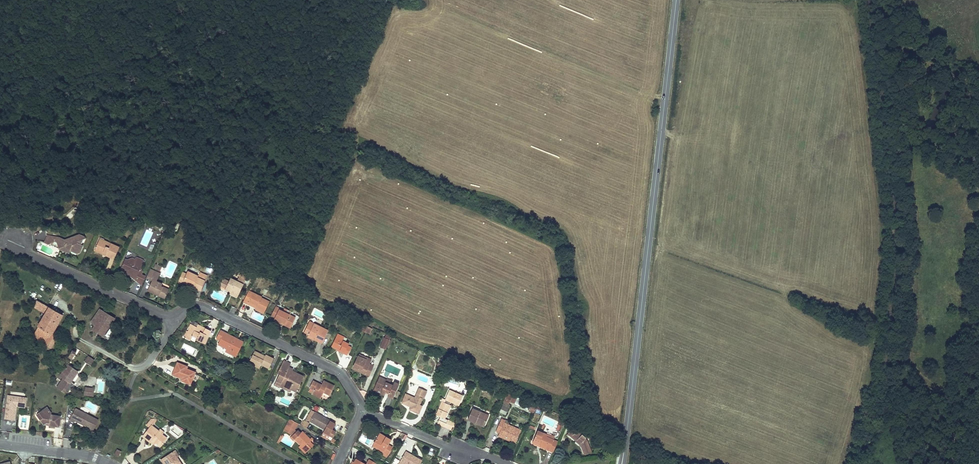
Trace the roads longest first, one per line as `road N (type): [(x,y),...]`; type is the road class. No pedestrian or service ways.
road 1 (tertiary): [(676,0),(625,443)]
road 2 (track): [(433,5),(403,9),(388,23),(343,122),(358,140),(310,277)]
road 3 (track): [(427,0),(665,97)]
road 4 (residential): [(360,410),(334,370),(203,308),(171,316)]
road 5 (residential): [(171,316),(0,242)]
road 6 (residential): [(506,463),(360,410)]

